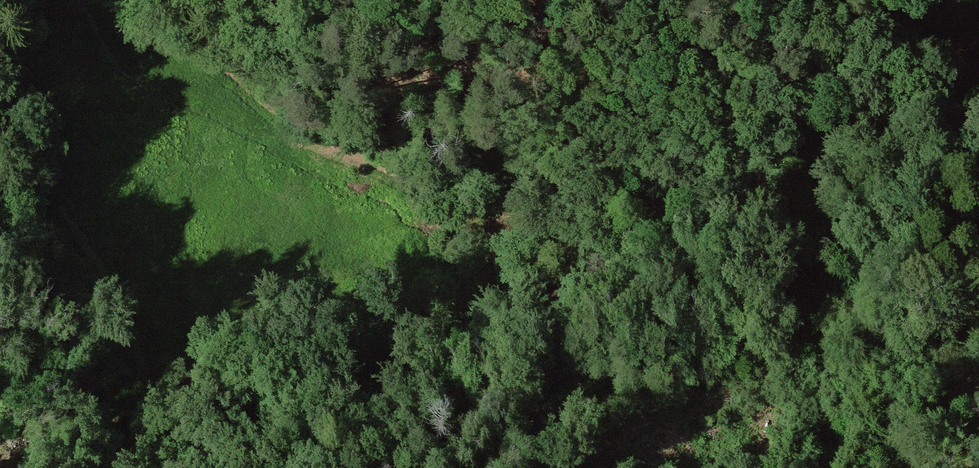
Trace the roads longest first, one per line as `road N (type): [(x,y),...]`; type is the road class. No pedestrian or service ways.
road 1 (track): [(134,0),(281,131),(483,221),(616,214),(898,107)]
road 2 (track): [(483,221),(468,267),(429,303),(320,328),(259,354),(237,388),(214,404),(190,405),(160,384),(136,335),(78,259),(0,14)]

